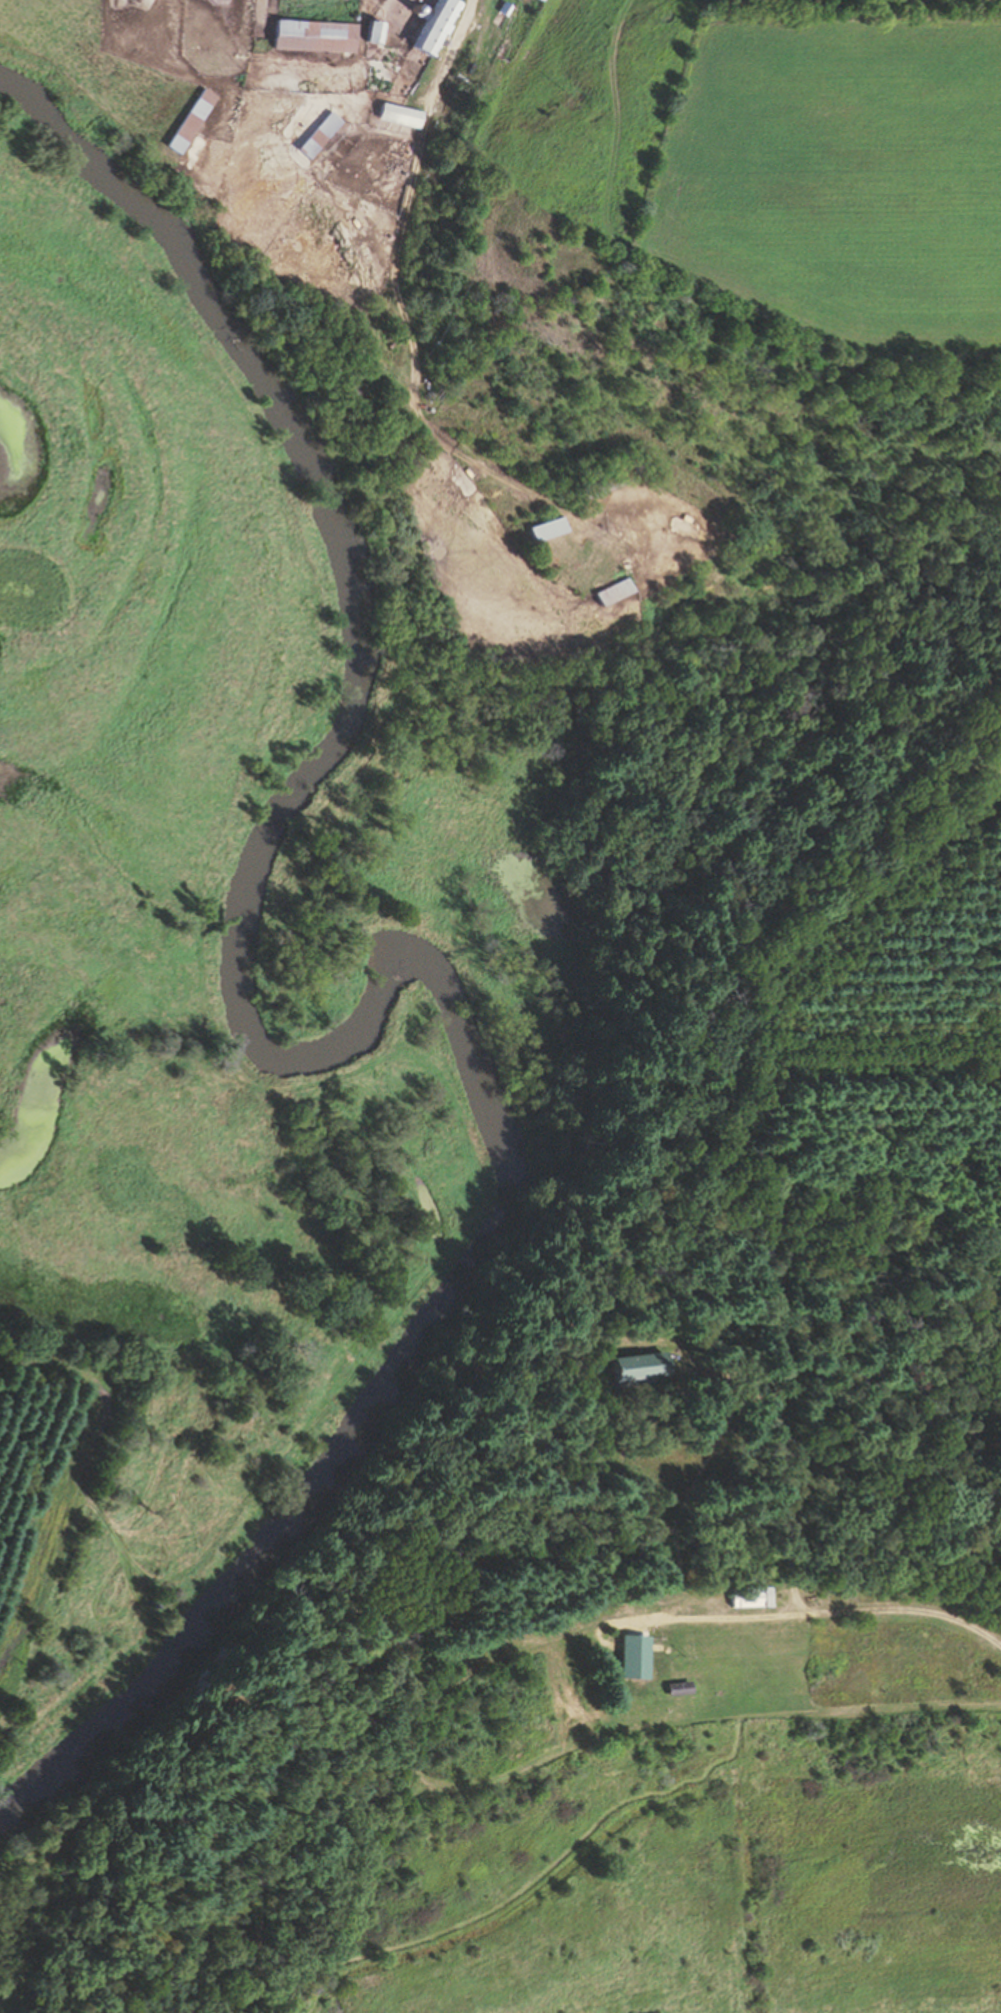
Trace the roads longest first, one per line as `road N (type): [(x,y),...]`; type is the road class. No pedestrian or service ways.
road 1 (track): [(707,1619),(921,1613),(969,1617),(1000,1643)]

